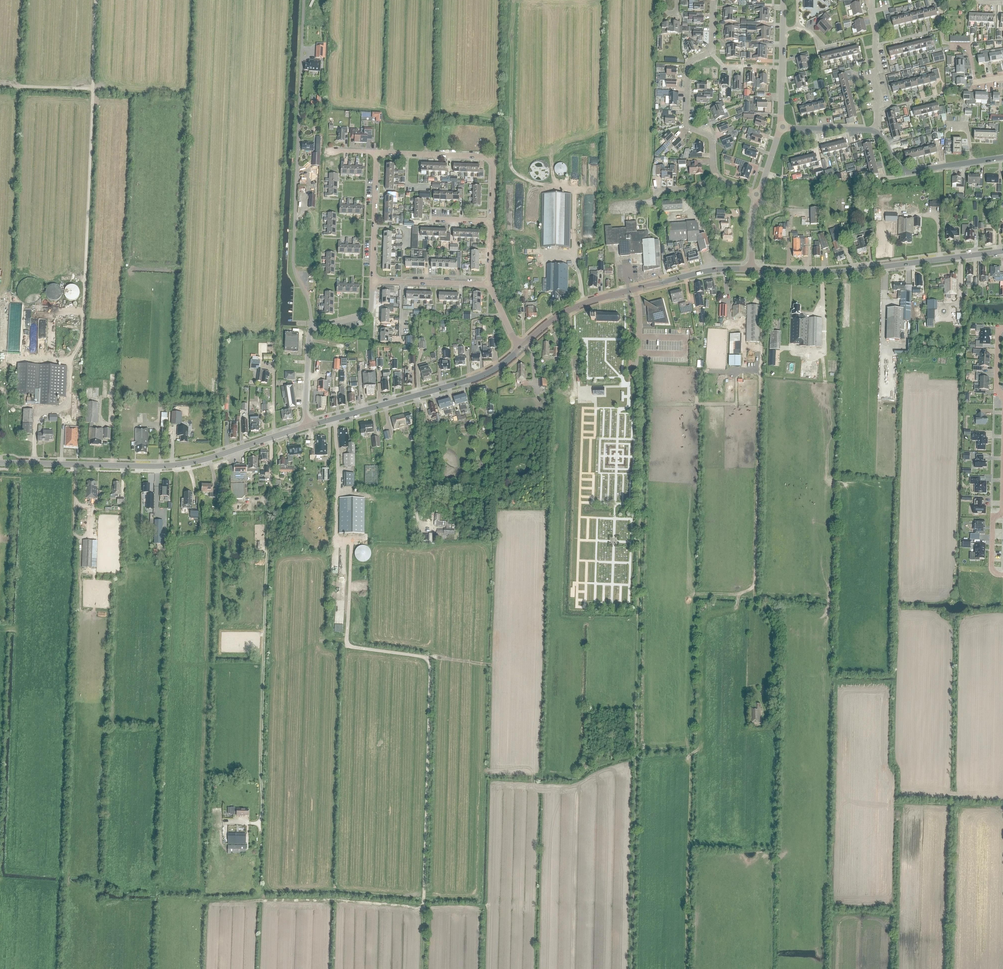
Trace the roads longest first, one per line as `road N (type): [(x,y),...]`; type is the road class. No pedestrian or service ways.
road 1 (track): [(755,585),(688,600),(685,968)]
road 2 (track): [(760,377),(755,599),(774,633),(775,705)]
road 3 (unclassified): [(310,329),(293,262),(302,0)]
road 4 (tertiary): [(0,463),(169,466),(309,426)]
road 5 (tertiary): [(751,269),(845,271),(1002,251)]
road 6 (tertiary): [(309,426),(463,384),(520,349)]
road 7 (residential): [(491,221),(492,157),(375,151)]
road 8 (residential): [(718,178),(710,138),(686,126),(688,68),(712,52)]
road 9 (residential): [(1002,158),(905,172),(875,131)]
road 10 (tertiary): [(520,349),(578,306),(635,288)]
road 11 (residential): [(875,131),(871,0)]
road 12 (residential): [(373,280),(375,151)]

